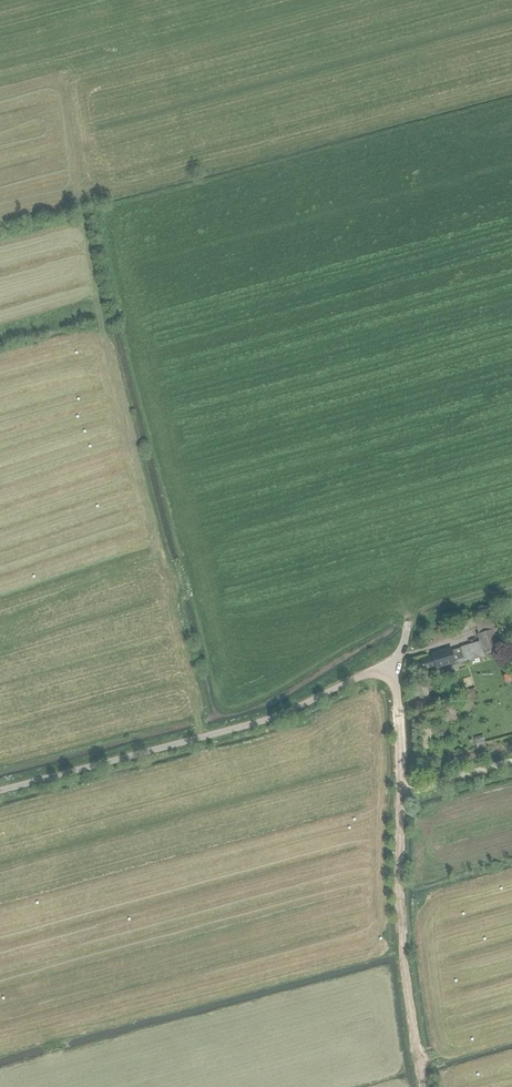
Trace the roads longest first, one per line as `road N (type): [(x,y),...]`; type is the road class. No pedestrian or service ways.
road 1 (unclassified): [(0,789),(304,705),(397,658),(408,620)]
road 2 (track): [(511,761),(400,791),(404,968),(424,1086)]
road 3 (track): [(386,665),(396,683),(400,791)]

